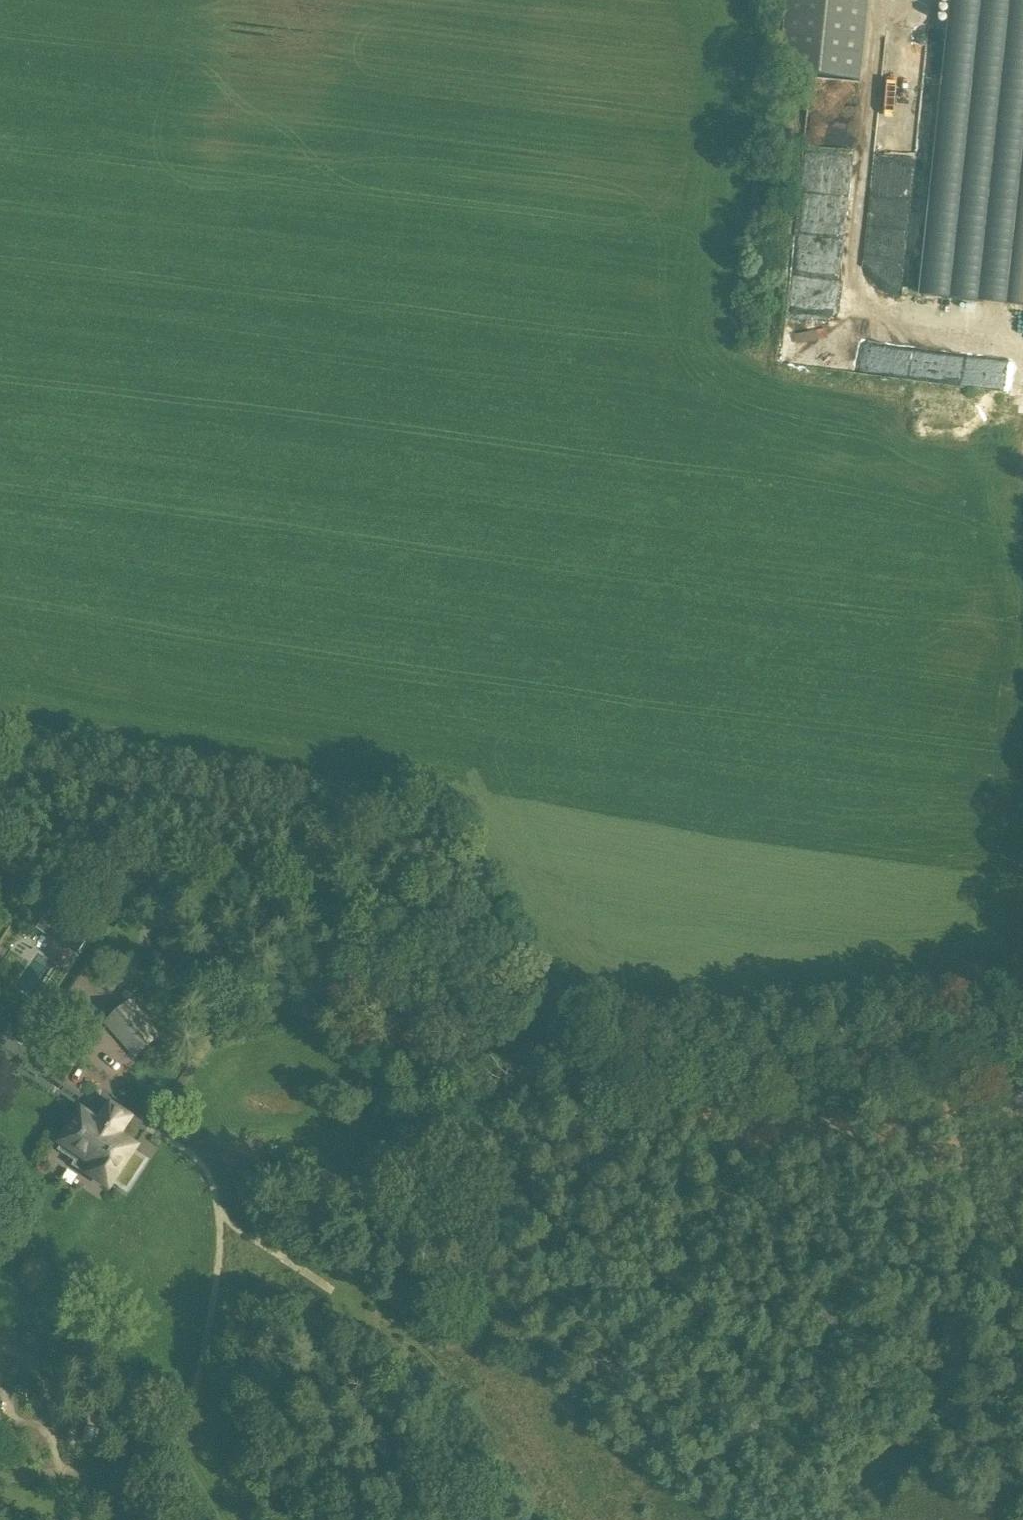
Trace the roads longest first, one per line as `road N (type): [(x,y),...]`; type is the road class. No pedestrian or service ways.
road 1 (track): [(584,1060),(637,1068),(798,1059),(1022,1018)]

